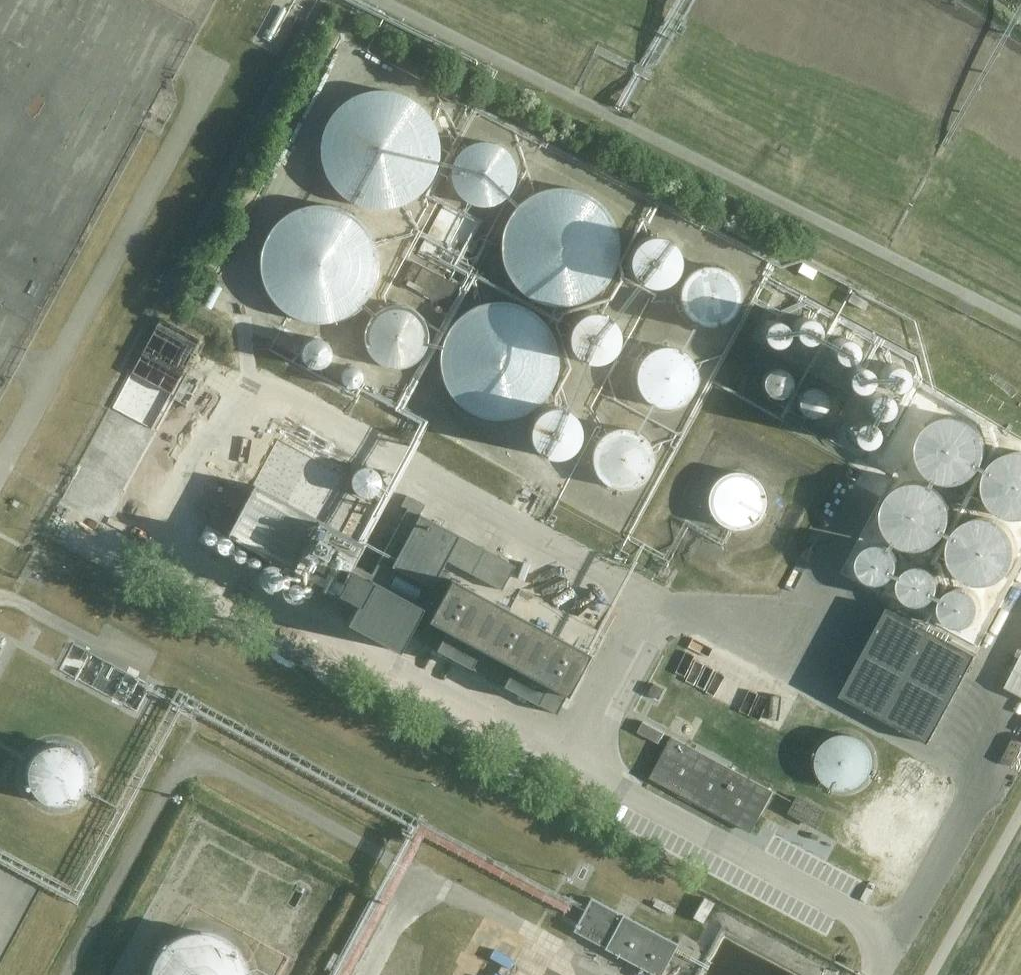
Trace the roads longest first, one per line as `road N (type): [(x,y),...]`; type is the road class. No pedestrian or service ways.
road 1 (unclassified): [(1020,323),(376,0)]
road 2 (unclassified): [(871,974),(886,948),(738,859)]
road 3 (unclassified): [(935,974),(1020,816)]

